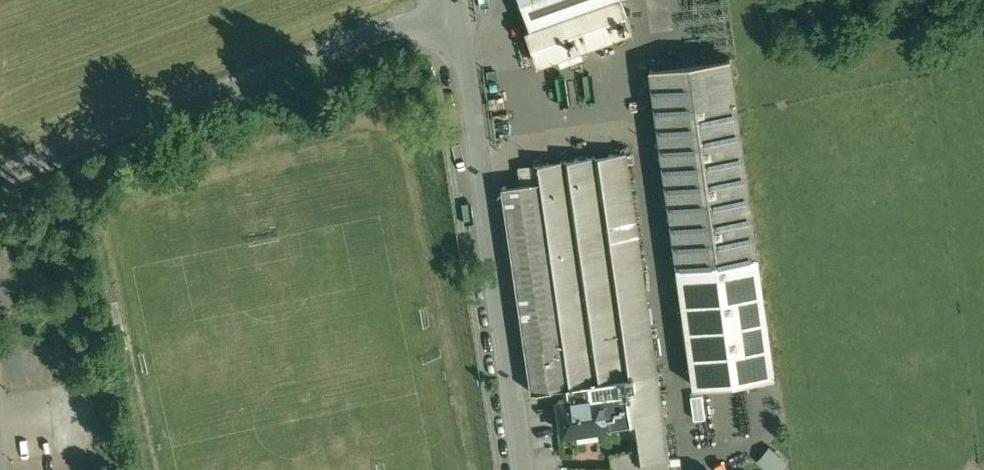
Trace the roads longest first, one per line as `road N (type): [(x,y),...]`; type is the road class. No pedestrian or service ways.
road 1 (residential): [(0,186),(458,16)]
road 2 (residential): [(523,469),(458,16)]

